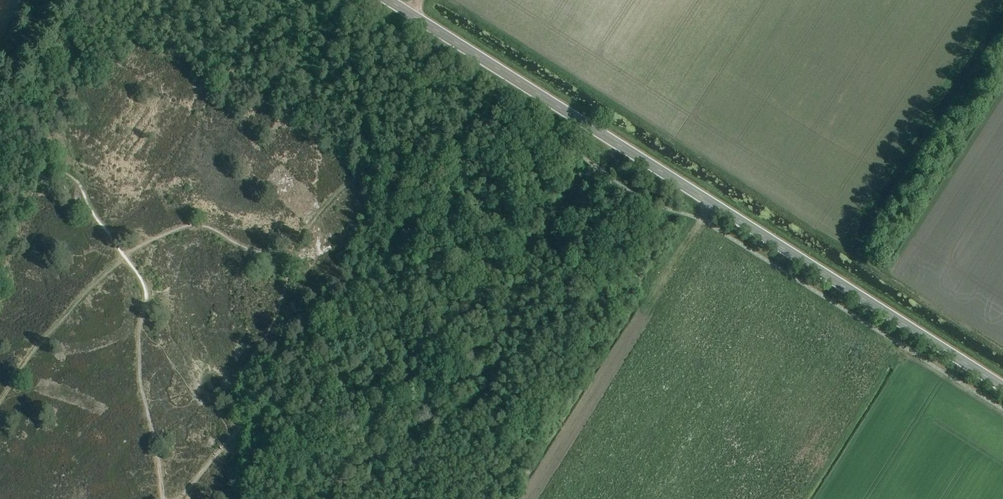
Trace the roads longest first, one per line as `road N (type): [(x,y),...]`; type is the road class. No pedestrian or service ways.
road 1 (tertiary): [(389,0),(1002,387)]
road 2 (track): [(613,141),(597,168),(554,206),(538,249),(516,255),(402,351),(364,374),(273,402),(236,434)]

